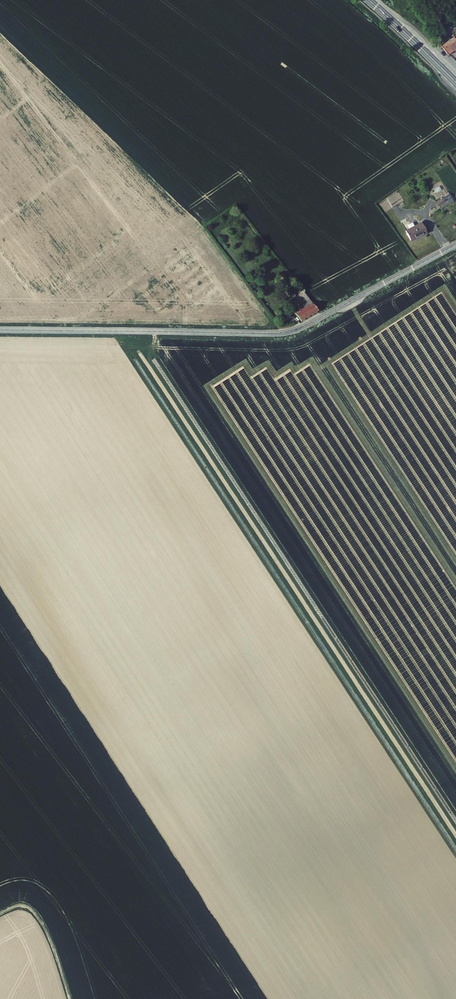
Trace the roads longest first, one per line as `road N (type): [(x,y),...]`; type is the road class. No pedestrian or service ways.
road 1 (tertiary): [(0,330),(288,332),(455,245)]
road 2 (track): [(0,912),(33,905),(70,998)]

